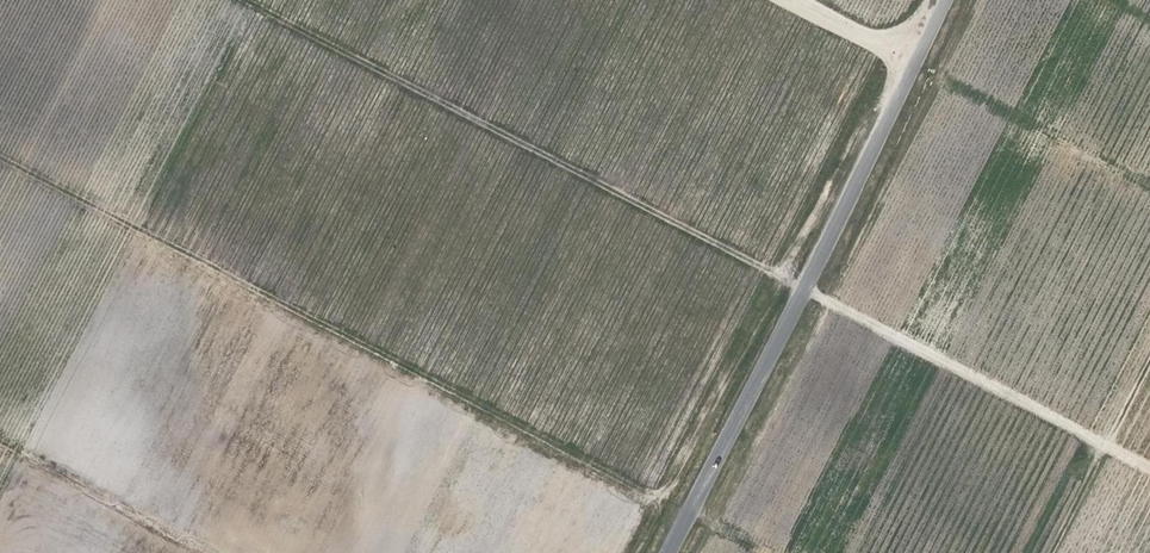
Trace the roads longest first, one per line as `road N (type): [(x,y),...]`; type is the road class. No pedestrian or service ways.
road 1 (track): [(0,159),(686,515)]
road 2 (unclassified): [(667,552),(945,0)]
road 3 (track): [(0,442),(214,552)]

